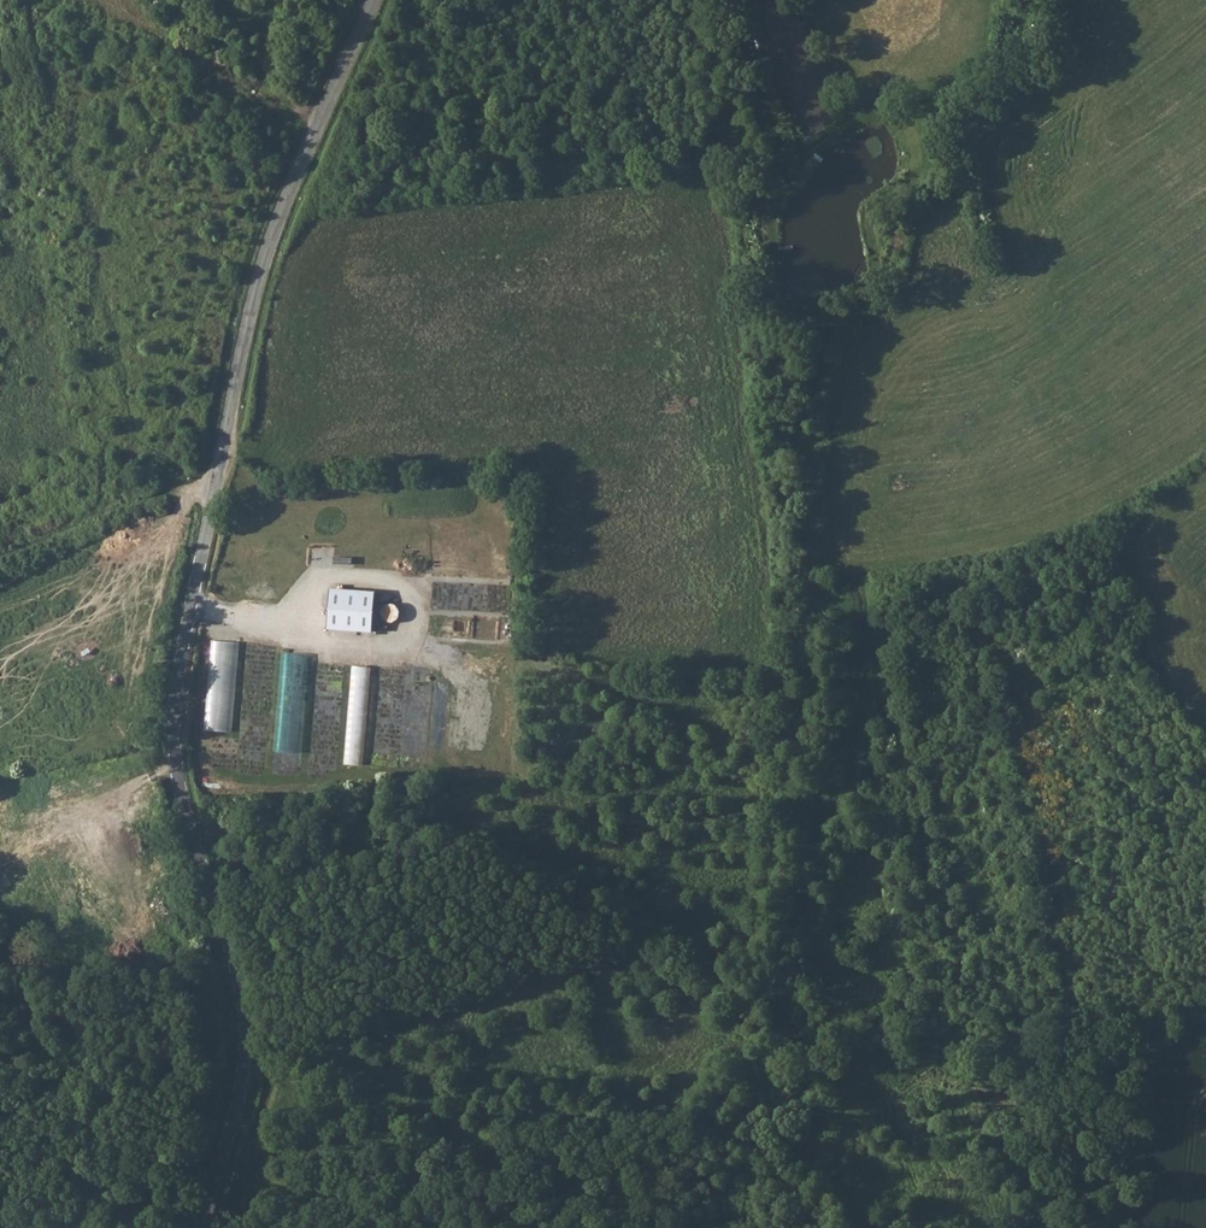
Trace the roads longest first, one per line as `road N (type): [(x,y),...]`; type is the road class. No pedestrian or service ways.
road 1 (unclassified): [(204,1227),(237,1110),(244,1018),(181,792),(175,695),(264,262),(375,0)]
road 2 (track): [(216,482),(0,557)]

